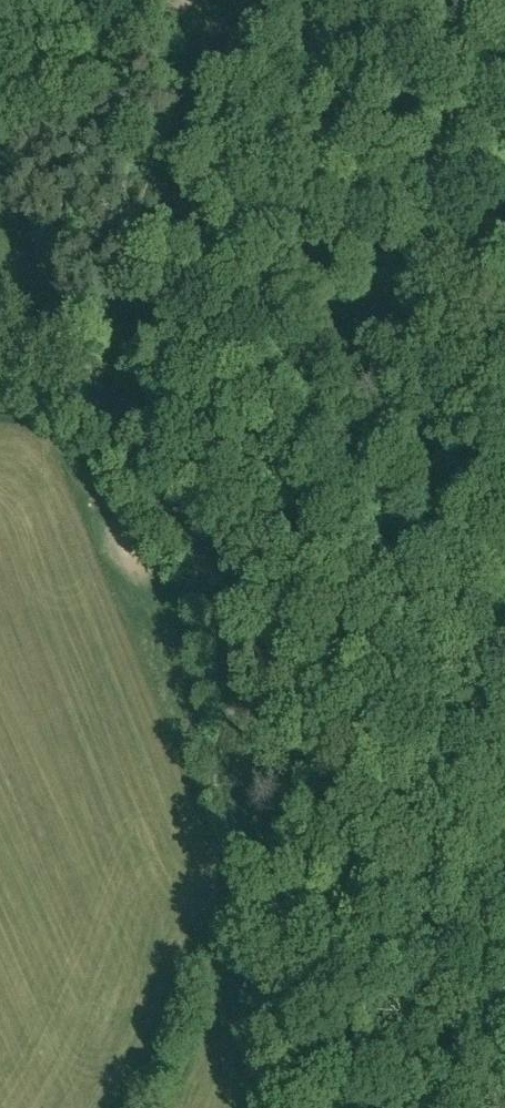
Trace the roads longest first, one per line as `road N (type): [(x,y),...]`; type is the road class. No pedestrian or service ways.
road 1 (track): [(0,104),(109,51),(187,0)]

